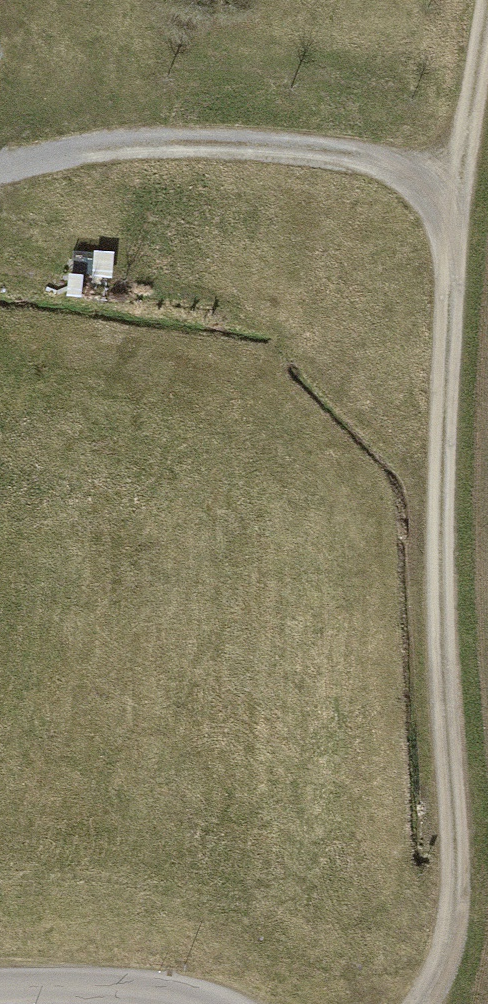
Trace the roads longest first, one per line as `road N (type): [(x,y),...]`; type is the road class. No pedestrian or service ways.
road 1 (track): [(431,1003),(452,940),(440,640),(445,404),(461,198),(487,49)]
road 2 (track): [(461,198),(404,172),(337,160),(136,147),(0,172)]
road 3 (unclassified): [(202,1003),(163,993),(0,990)]

